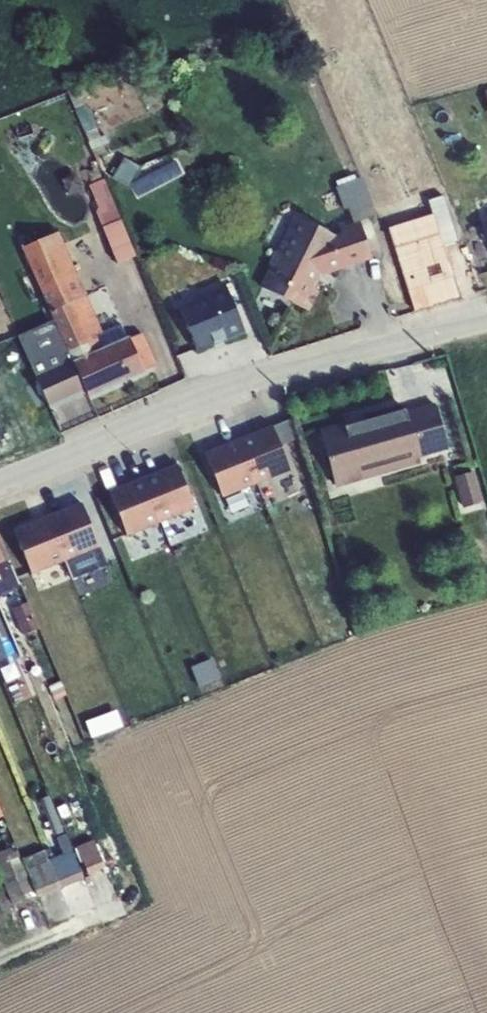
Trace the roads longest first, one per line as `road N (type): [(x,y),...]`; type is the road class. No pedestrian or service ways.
road 1 (unclassified): [(0,479),(129,422),(341,352),(486,315)]

